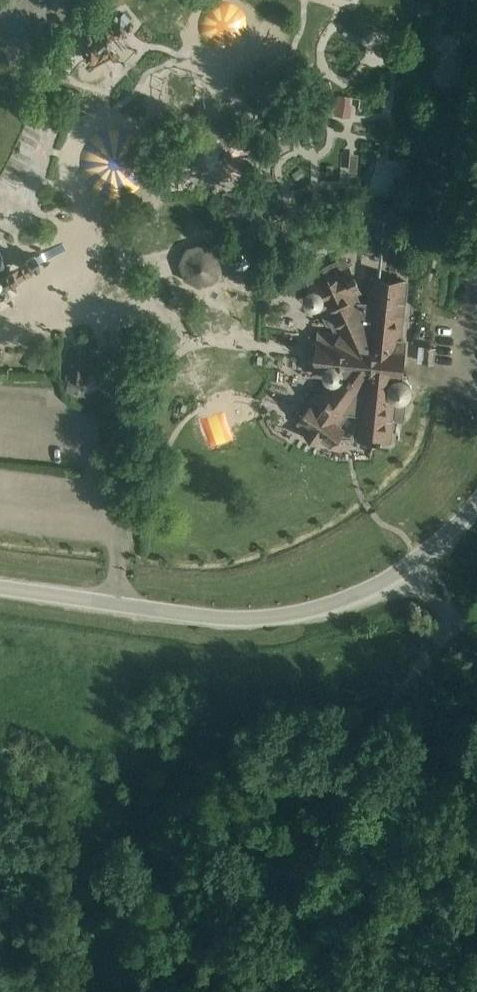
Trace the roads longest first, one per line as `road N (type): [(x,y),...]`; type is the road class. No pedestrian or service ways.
road 1 (tertiary): [(0,578),(247,612),(334,598),(408,567),(476,502)]
road 2 (track): [(448,598),(252,991)]

